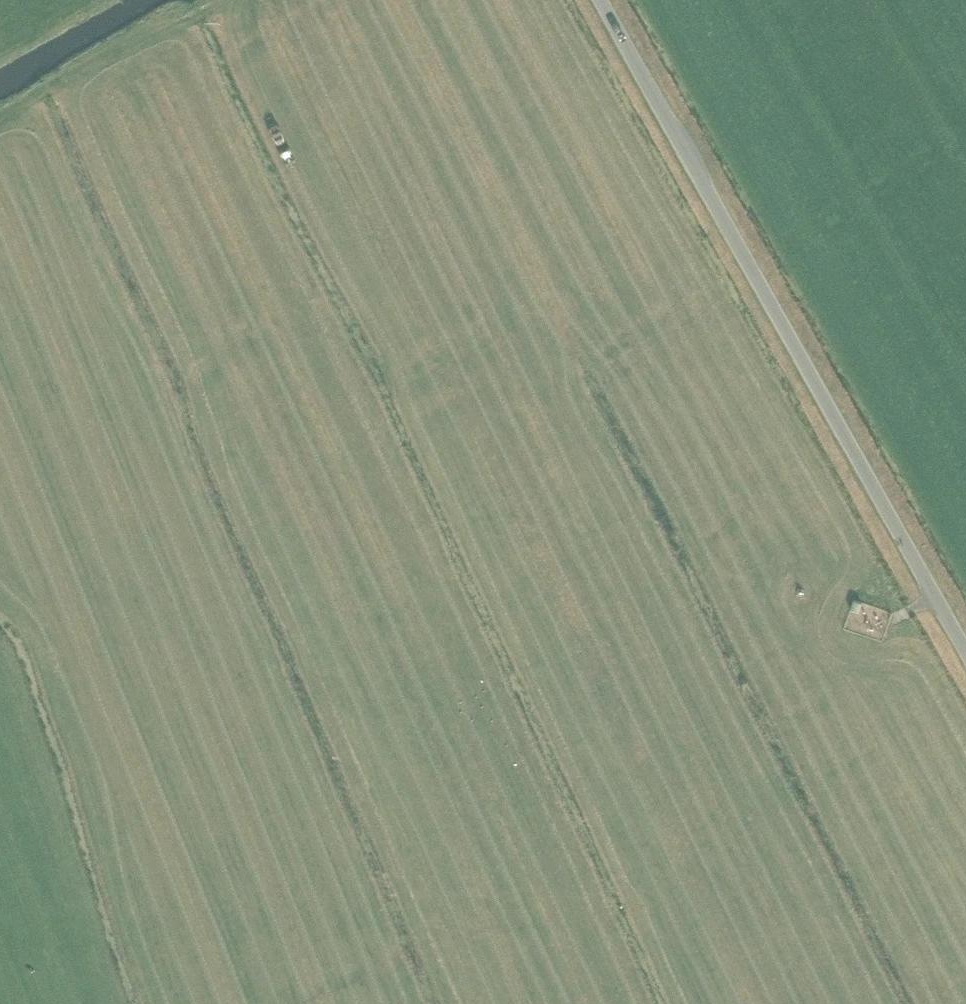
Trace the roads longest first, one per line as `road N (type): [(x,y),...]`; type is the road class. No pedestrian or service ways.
road 1 (unclassified): [(965,650),(600,0)]

